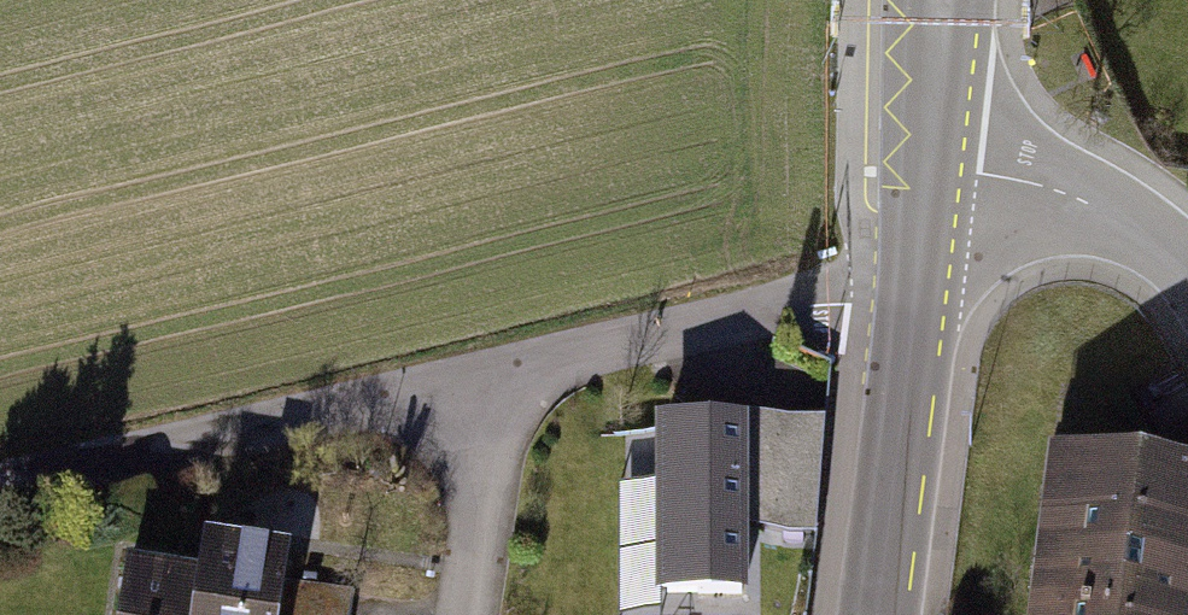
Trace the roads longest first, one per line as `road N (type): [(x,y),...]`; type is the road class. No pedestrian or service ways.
road 1 (unclassified): [(0,478),(505,371)]
road 2 (unclassified): [(505,371),(776,308),(913,306)]
road 3 (secondary): [(873,614),(913,306)]
road 4 (unclassified): [(928,165),(1051,188),(1120,219),(1180,263)]
road 5 (residential): [(505,371),(466,614)]
road 6 (secondary): [(928,165),(941,0)]
road 7 (secondary): [(913,306),(928,165)]

